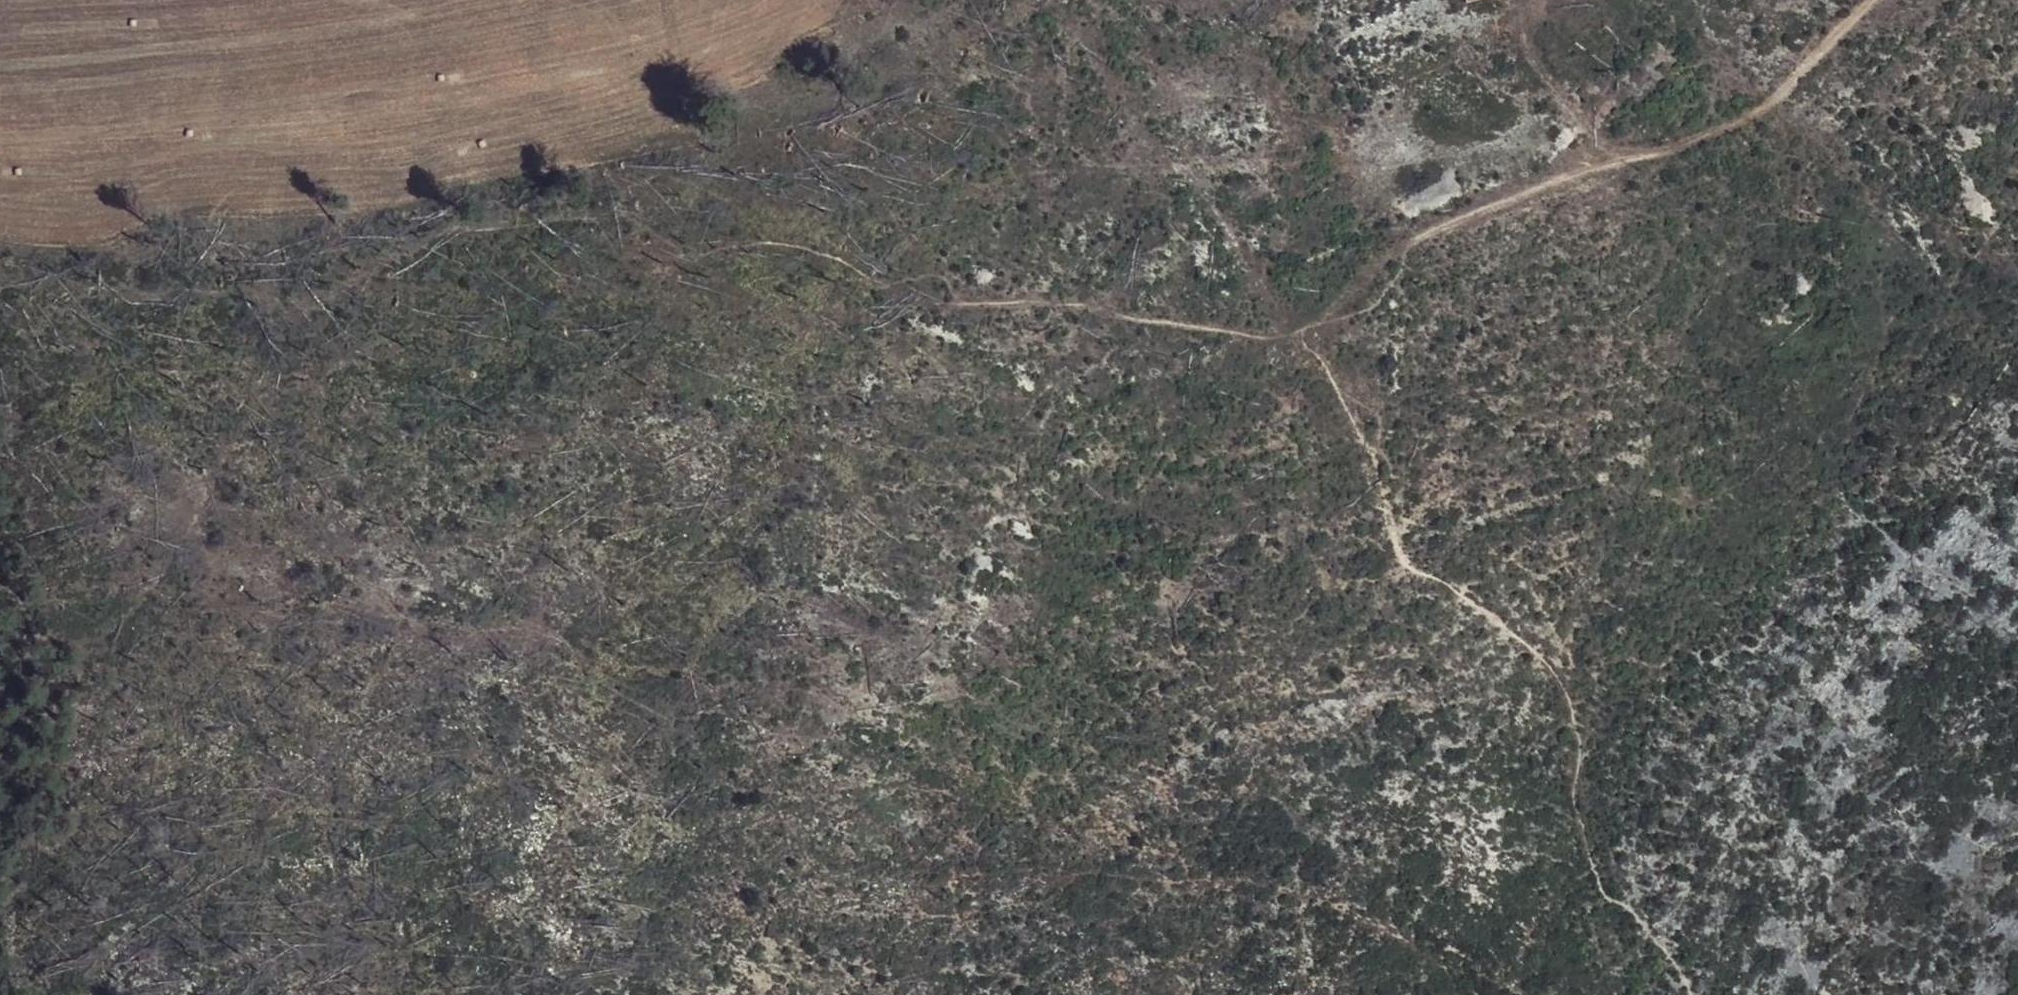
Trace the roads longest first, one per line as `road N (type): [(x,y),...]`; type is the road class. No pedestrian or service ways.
road 1 (track): [(1414,240),(1574,173),(1741,123),(1775,102),(1871,0)]

